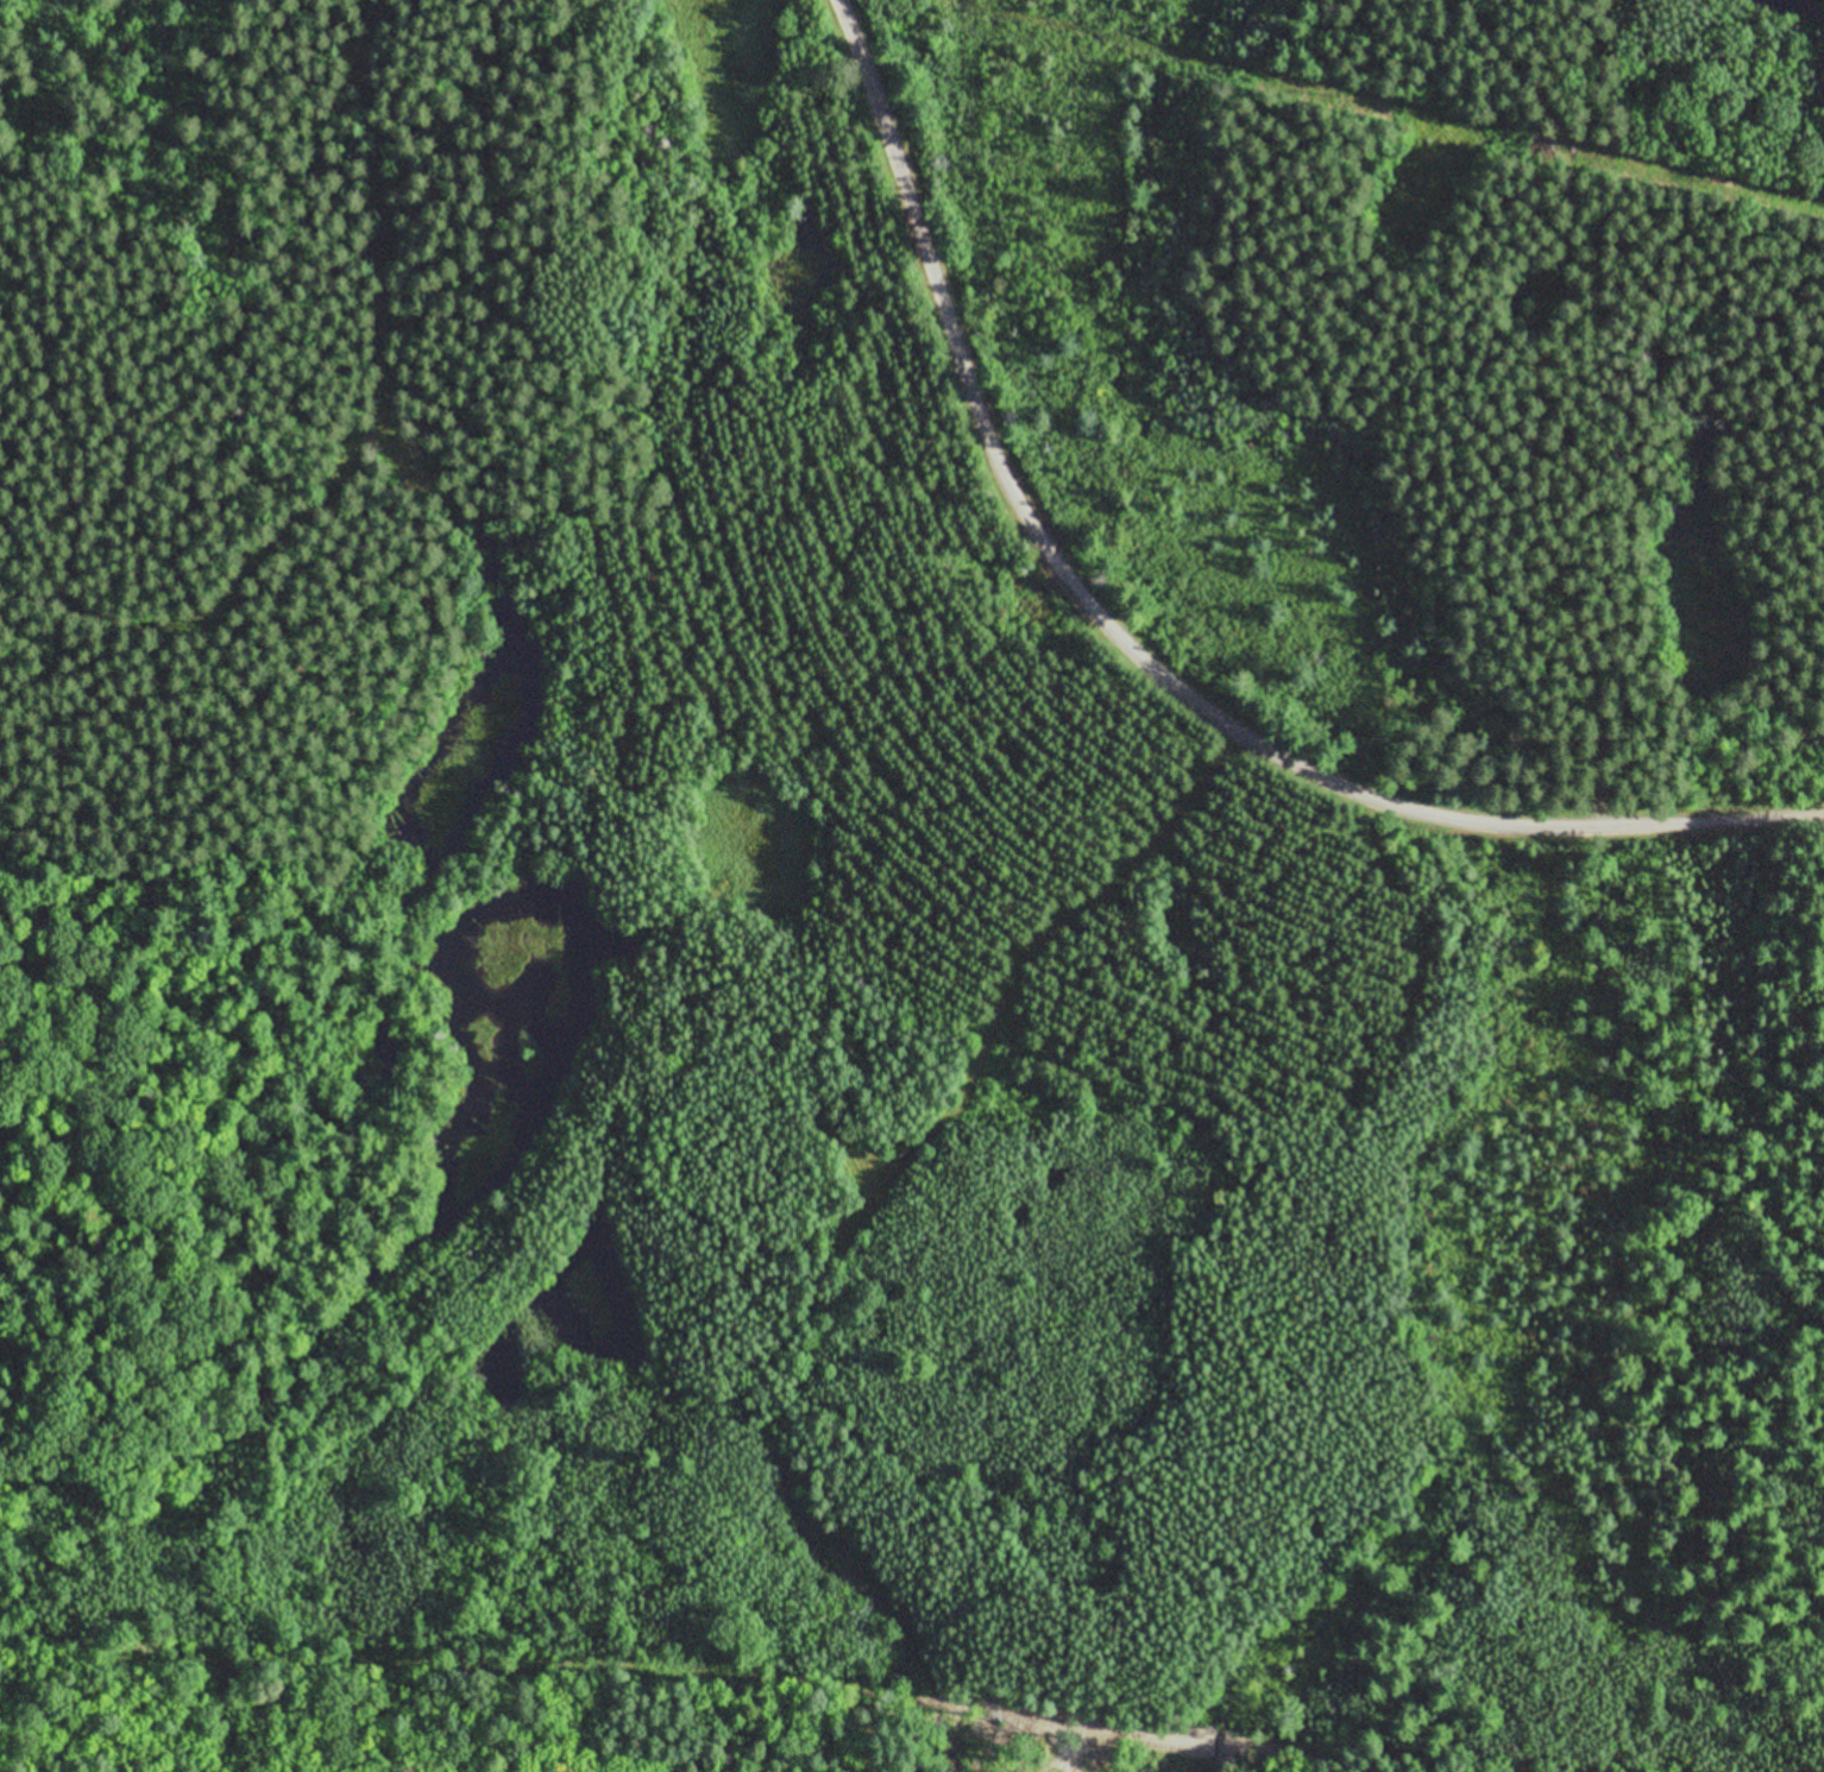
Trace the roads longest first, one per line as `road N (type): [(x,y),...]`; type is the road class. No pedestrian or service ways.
road 1 (residential): [(1823,812),(1603,830),(1394,801),(1232,715),(1103,616),(1012,485),(870,74),(835,0)]

